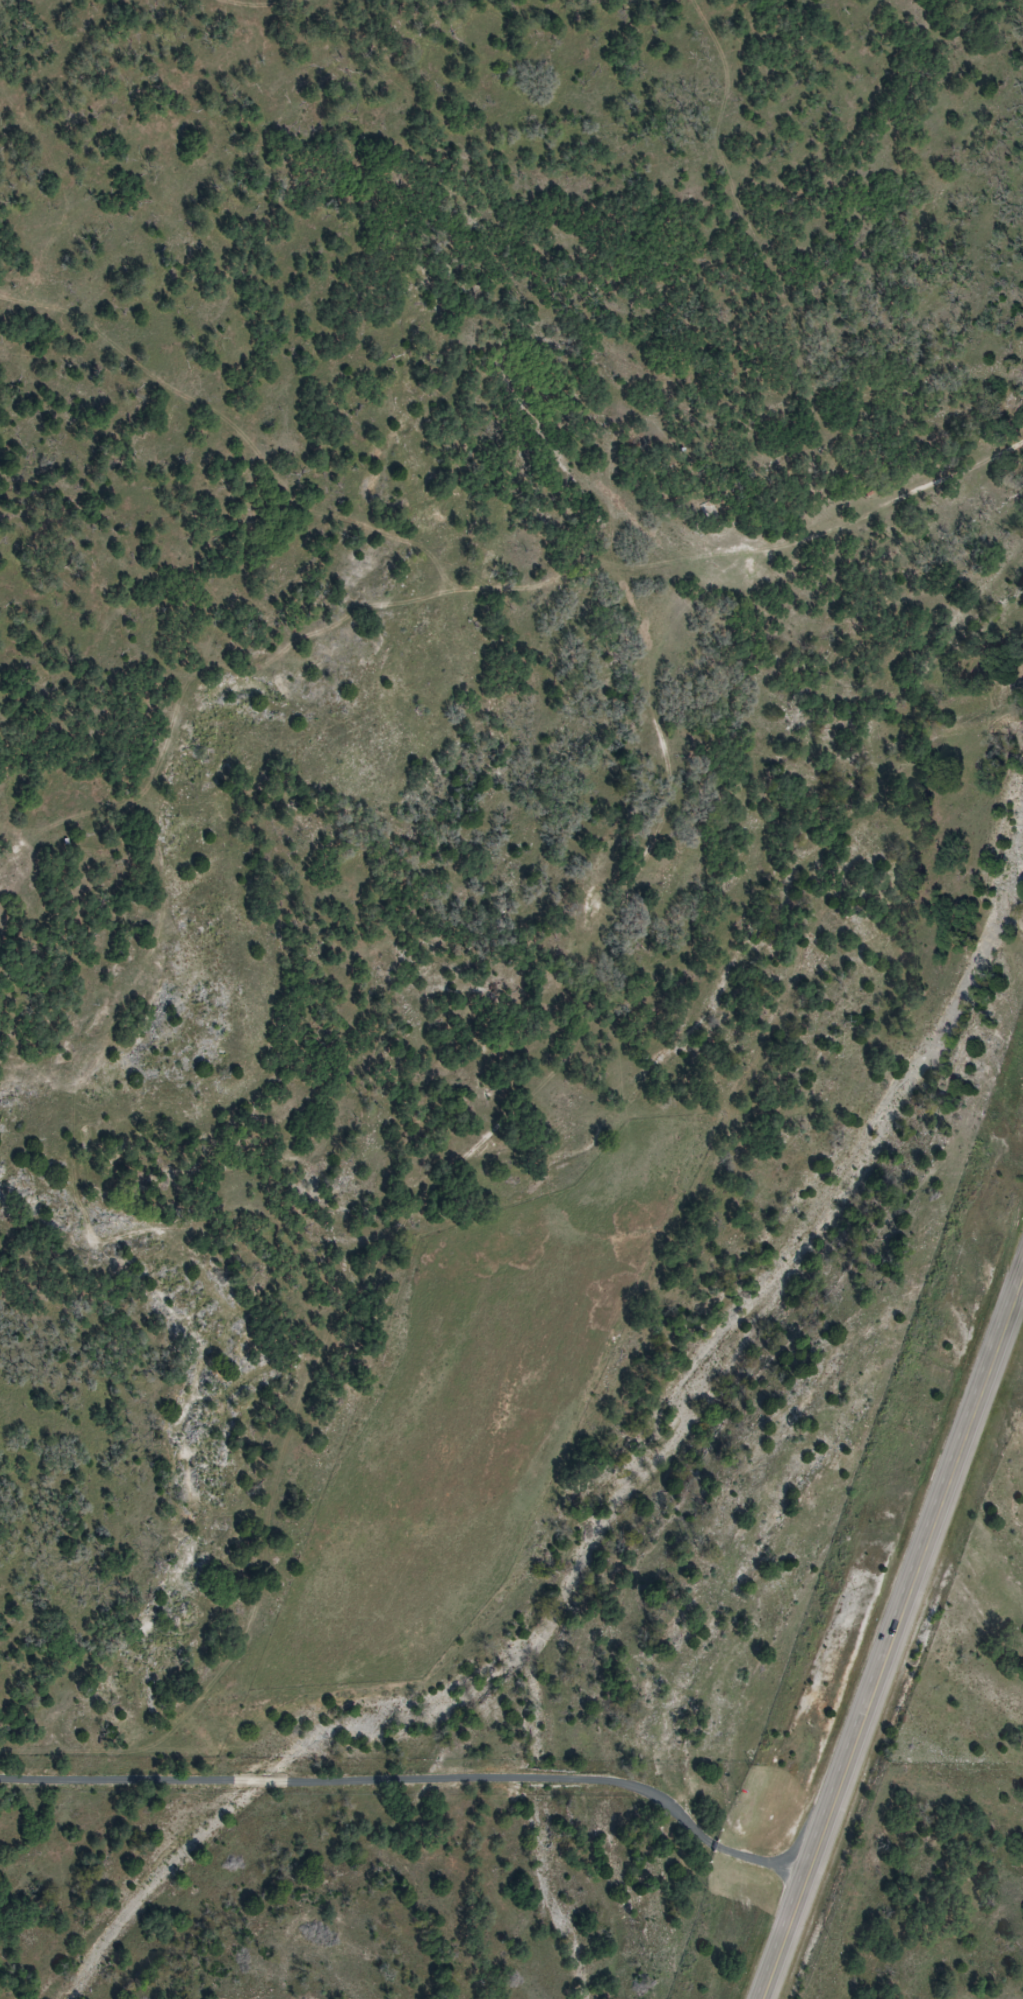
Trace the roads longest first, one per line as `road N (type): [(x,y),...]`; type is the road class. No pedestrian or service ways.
road 1 (trunk): [(761,1998),(1022,1274)]

